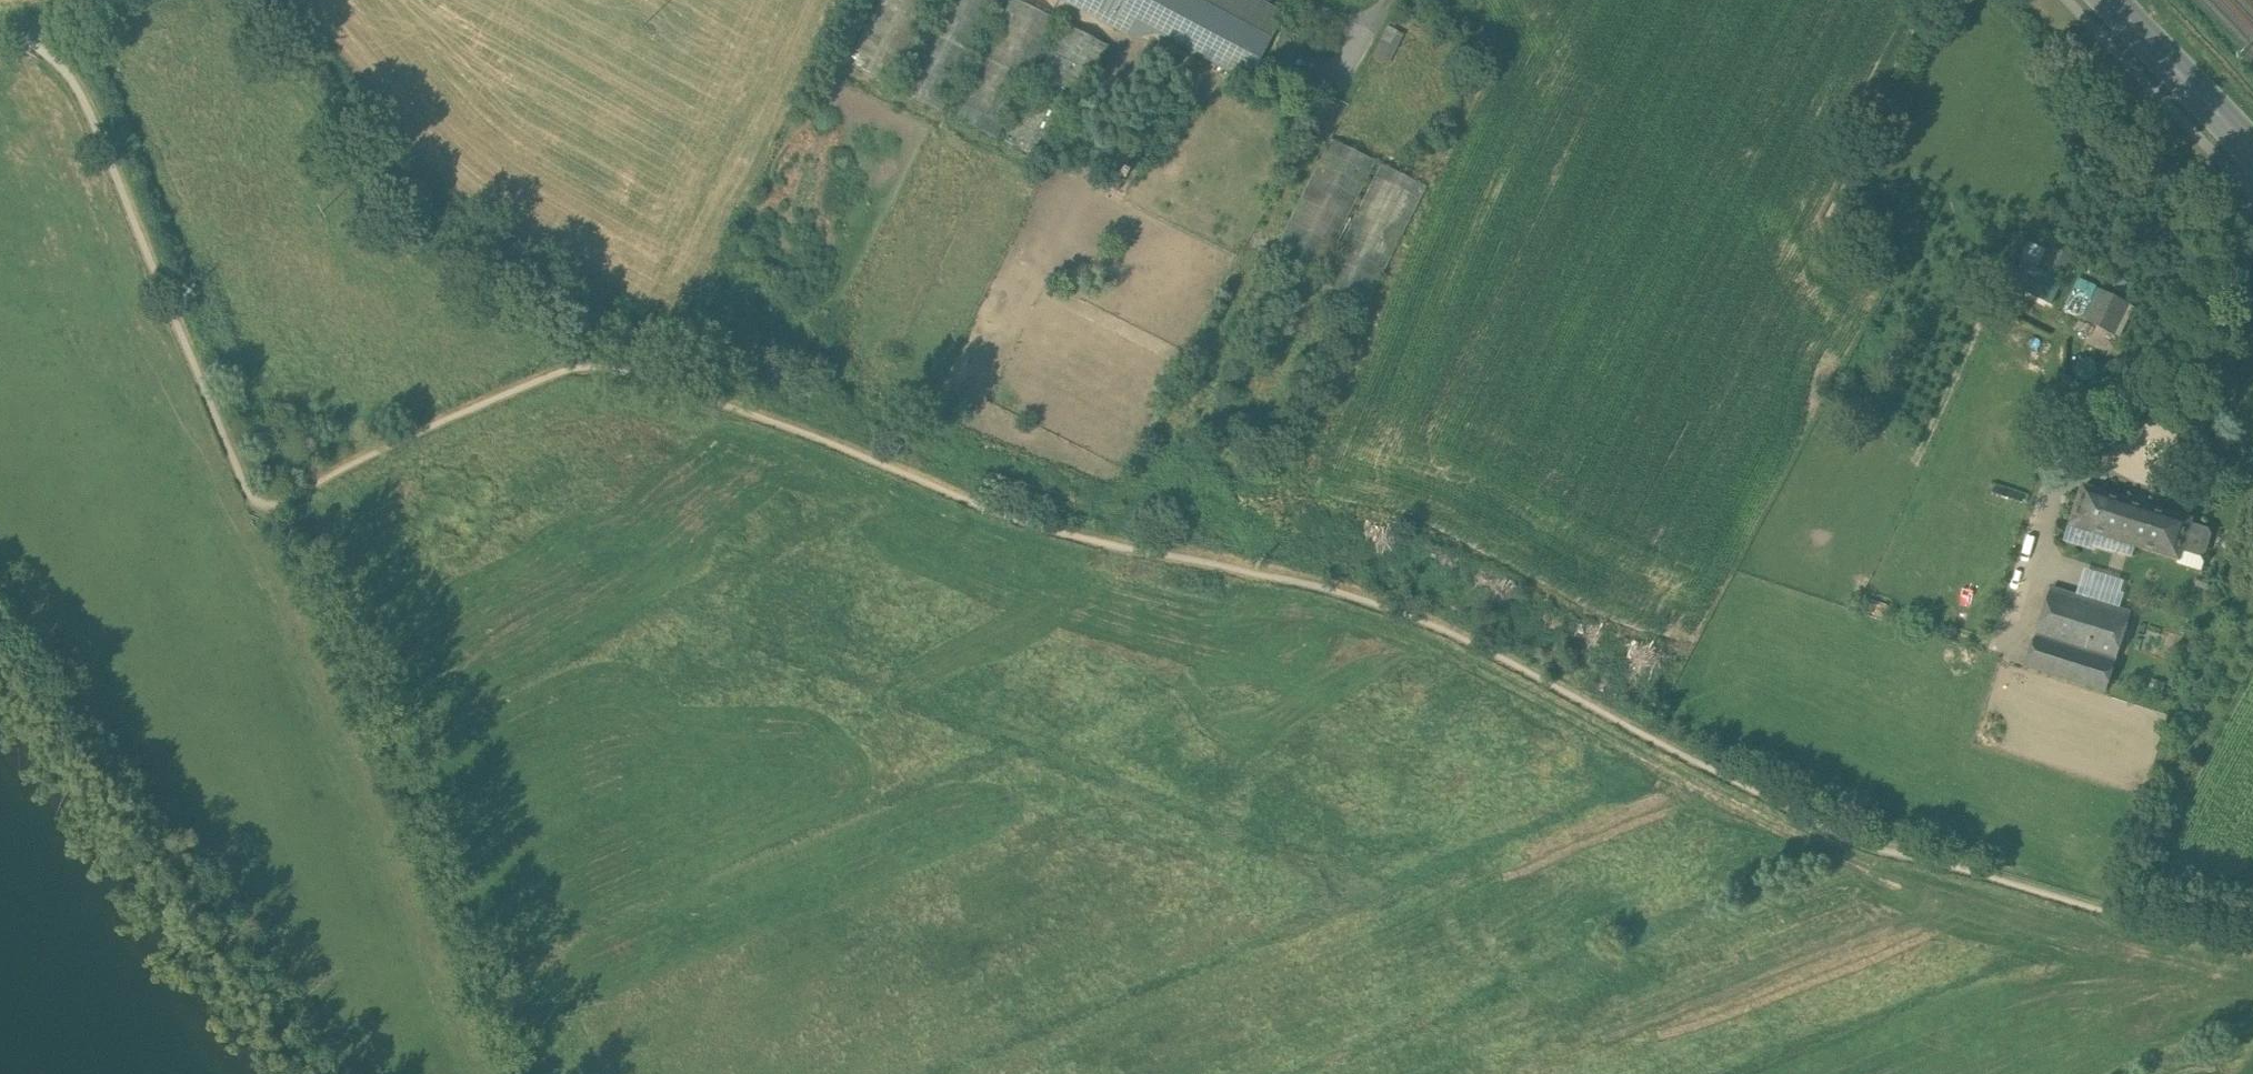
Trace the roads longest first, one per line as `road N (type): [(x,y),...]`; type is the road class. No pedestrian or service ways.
road 1 (secondary): [(2252,150),(2107,0)]

